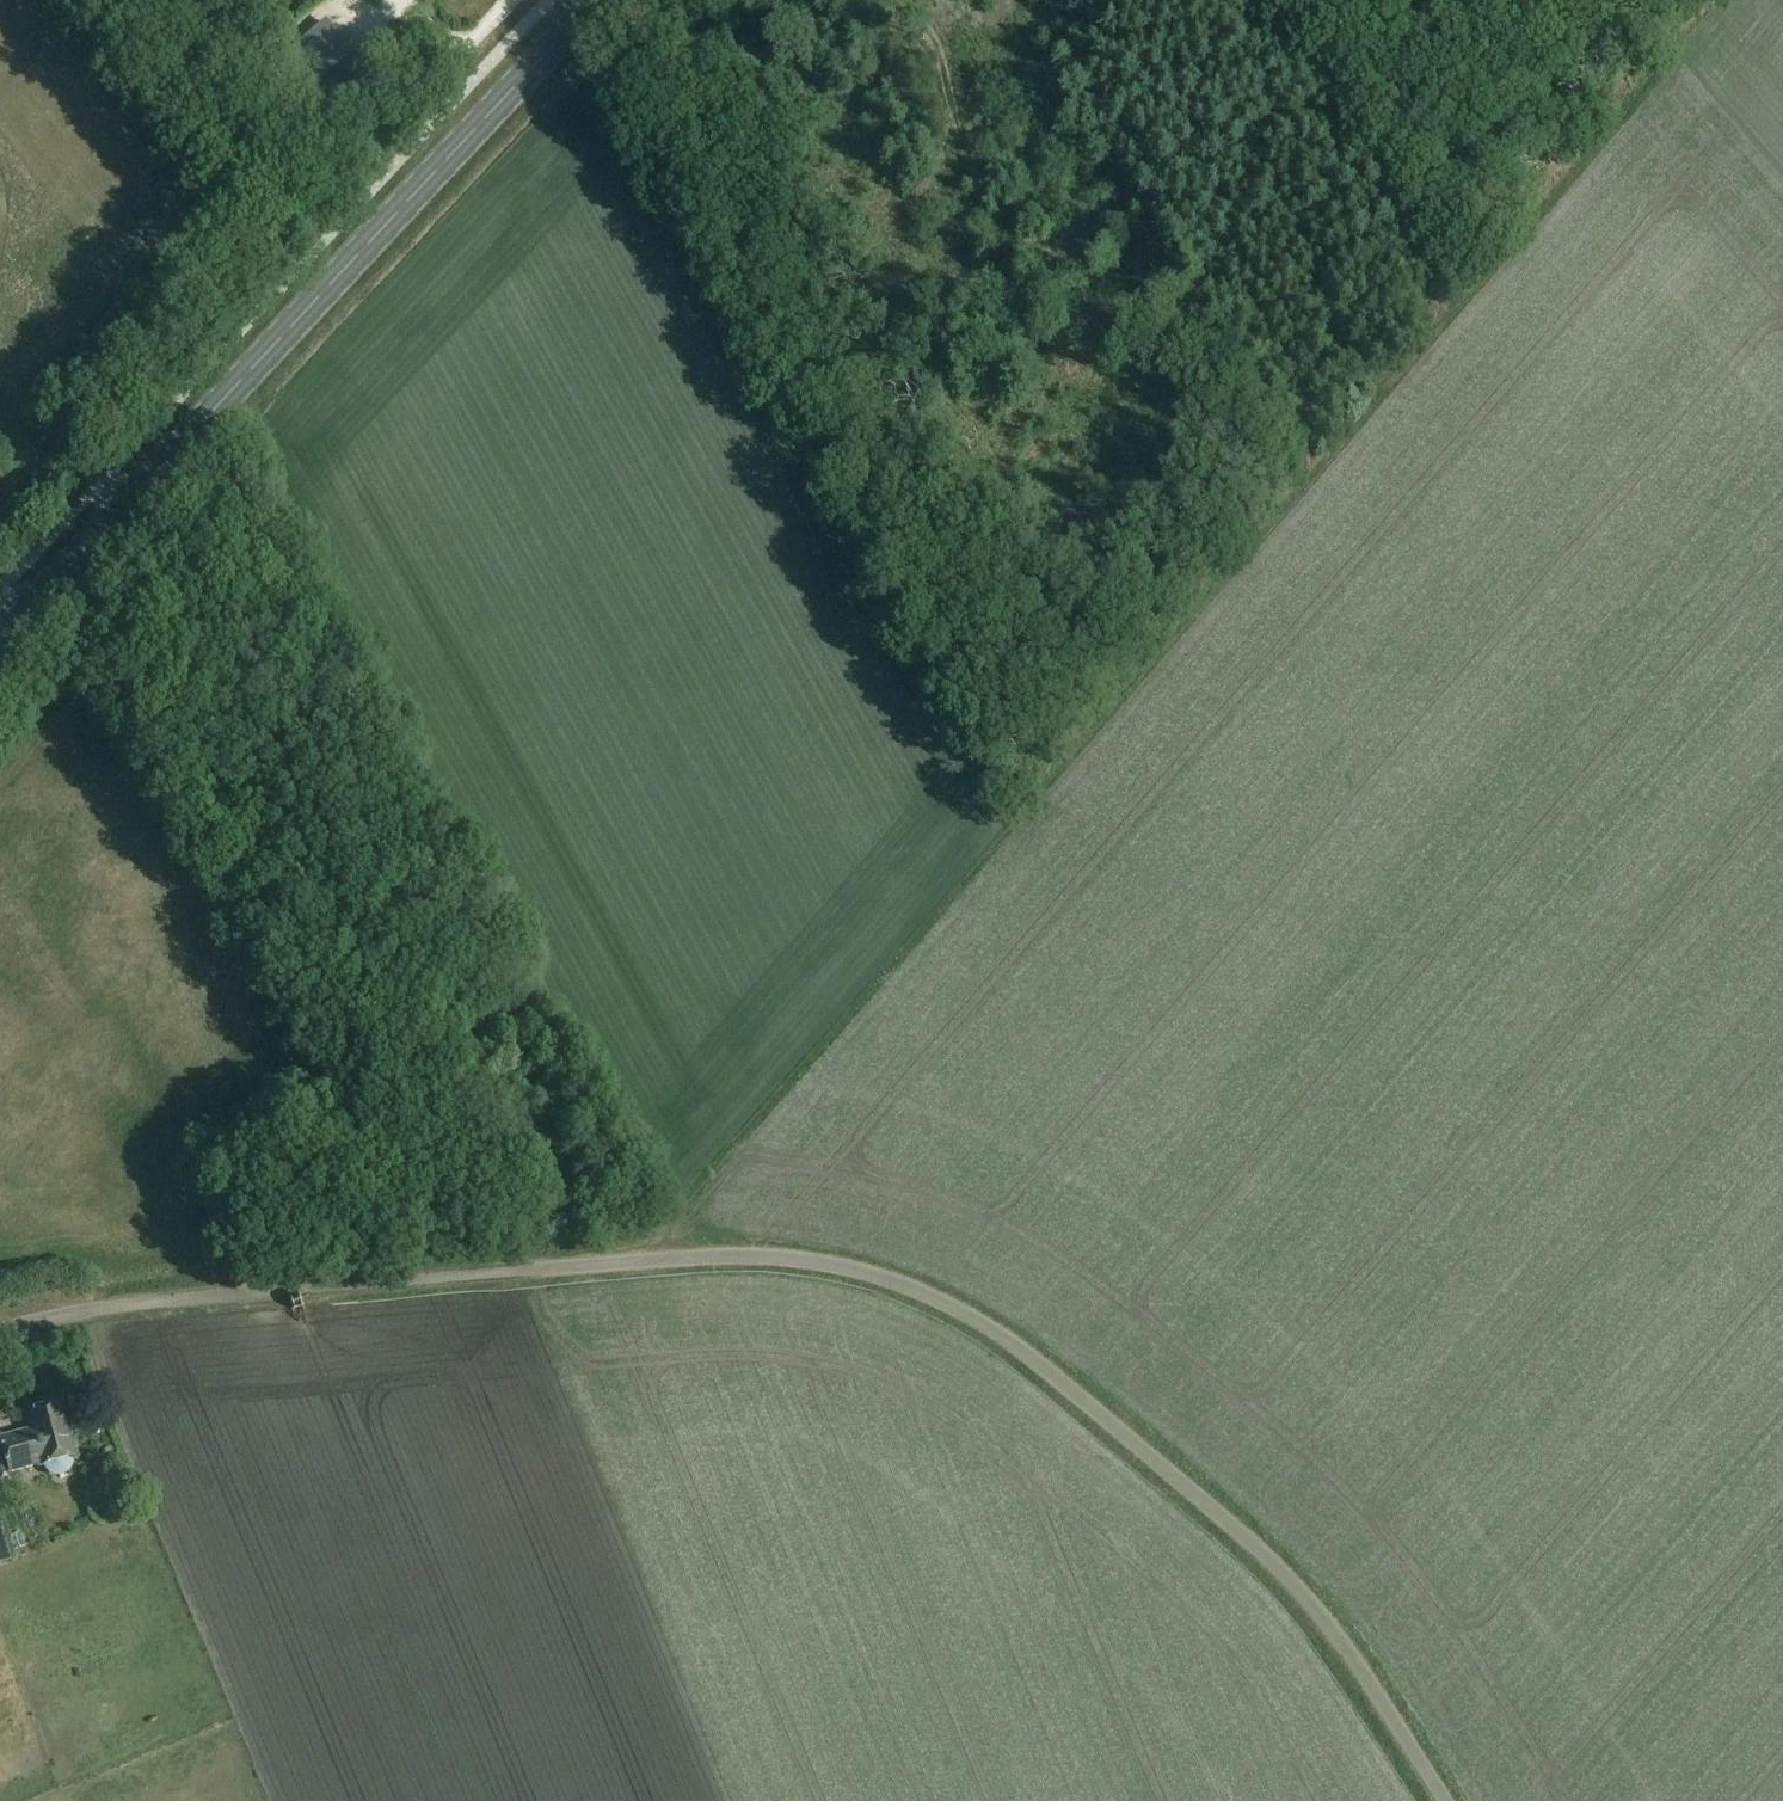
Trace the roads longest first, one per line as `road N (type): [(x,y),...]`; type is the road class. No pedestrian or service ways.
road 1 (unclassified): [(1446,1800),(1353,1657),(1289,1577),(968,1316),(881,1277),(726,1256),(207,1296),(0,1331)]
road 2 (primary): [(0,642),(598,0)]

